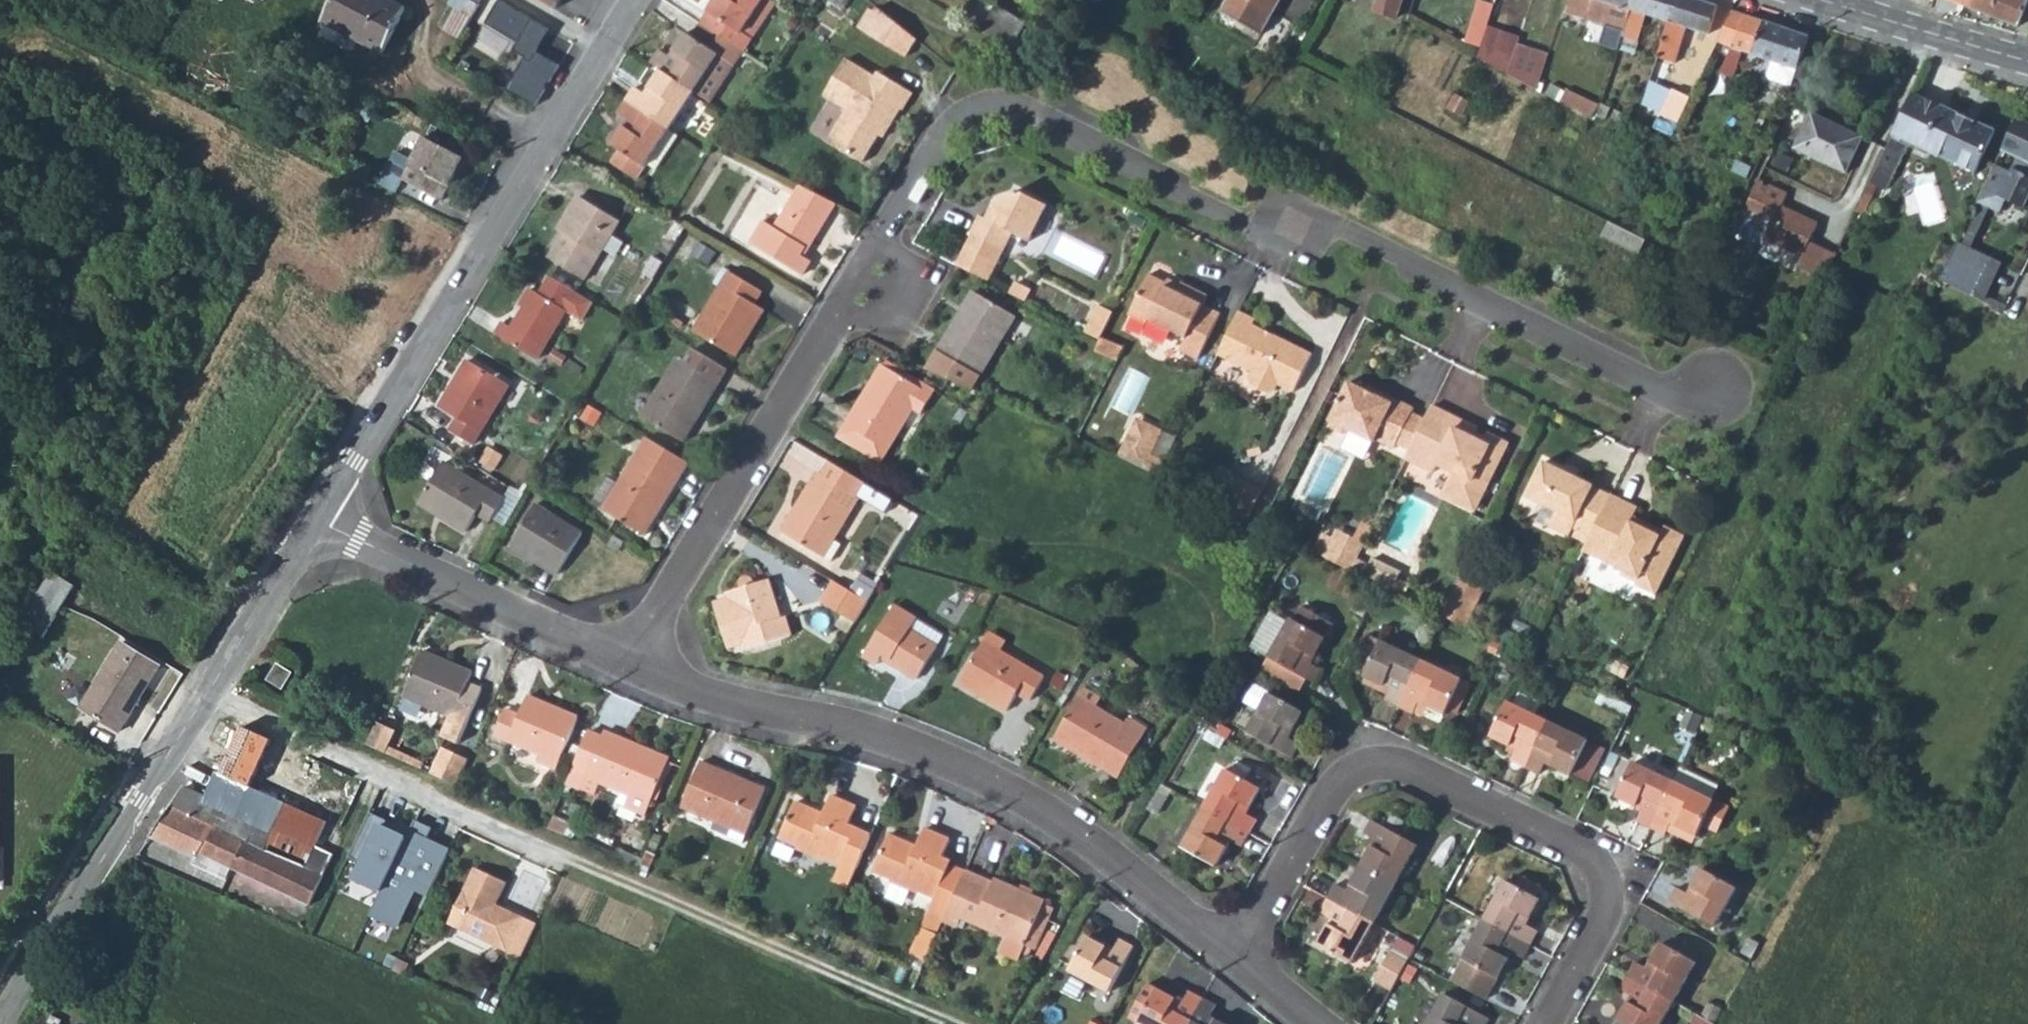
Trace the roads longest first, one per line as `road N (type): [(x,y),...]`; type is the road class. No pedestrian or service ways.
road 1 (residential): [(1712,399),(1657,392),(1307,223),(1261,236),(1008,116),(968,120),(942,149),(775,423),(638,675)]
road 2 (residential): [(638,675),(958,764),(1107,861),(1239,962)]
road 3 (residential): [(1239,962),(1322,803),(1352,774),(1397,764),(1589,855),(1606,880),(1601,917),(1544,1023)]
road 4 (residential): [(632,0),(320,521)]
road 5 (residential): [(320,521),(0,1021)]
road 6 (residential): [(320,521),(638,675)]
road 7 (tertiary): [(2027,63),(1821,0)]

